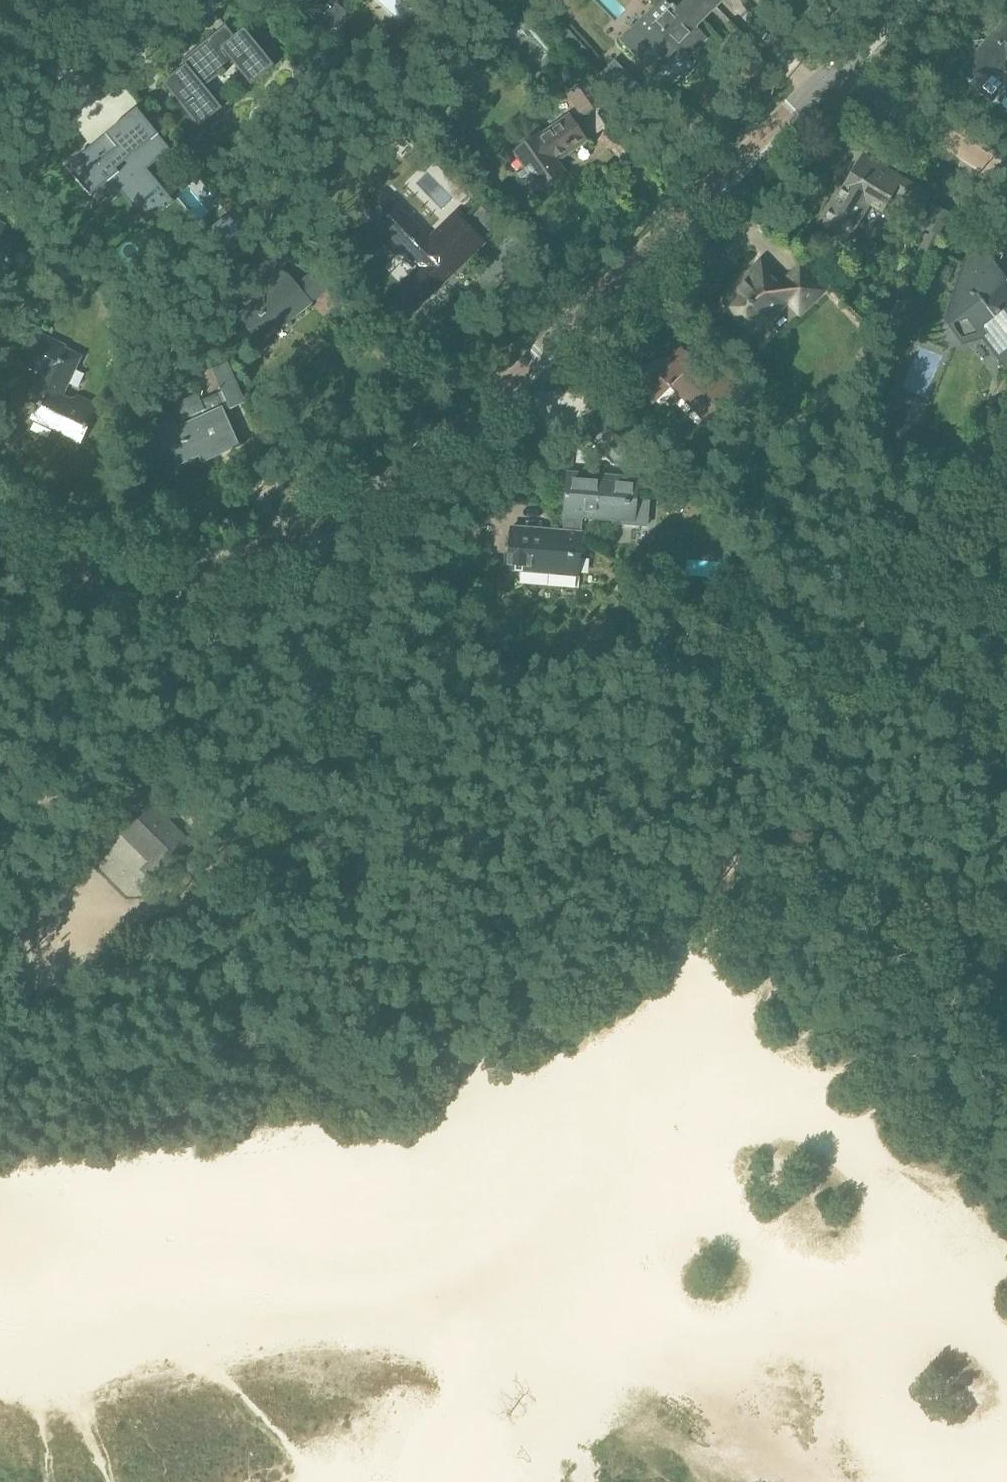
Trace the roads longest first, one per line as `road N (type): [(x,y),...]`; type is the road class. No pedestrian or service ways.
road 1 (residential): [(0,530),(92,571),(178,582),(246,565),(352,514),(414,477),(525,378),(842,67)]
road 2 (track): [(312,535),(340,601),(344,641),(294,759),(268,856)]
road 3 (track): [(23,916),(206,964),(240,919),(268,856)]
road 4 (track): [(268,856),(205,857),(152,906),(117,904),(88,885)]
road 5 (residential): [(1006,175),(842,67)]
road 6 (residential): [(0,80),(96,0)]

